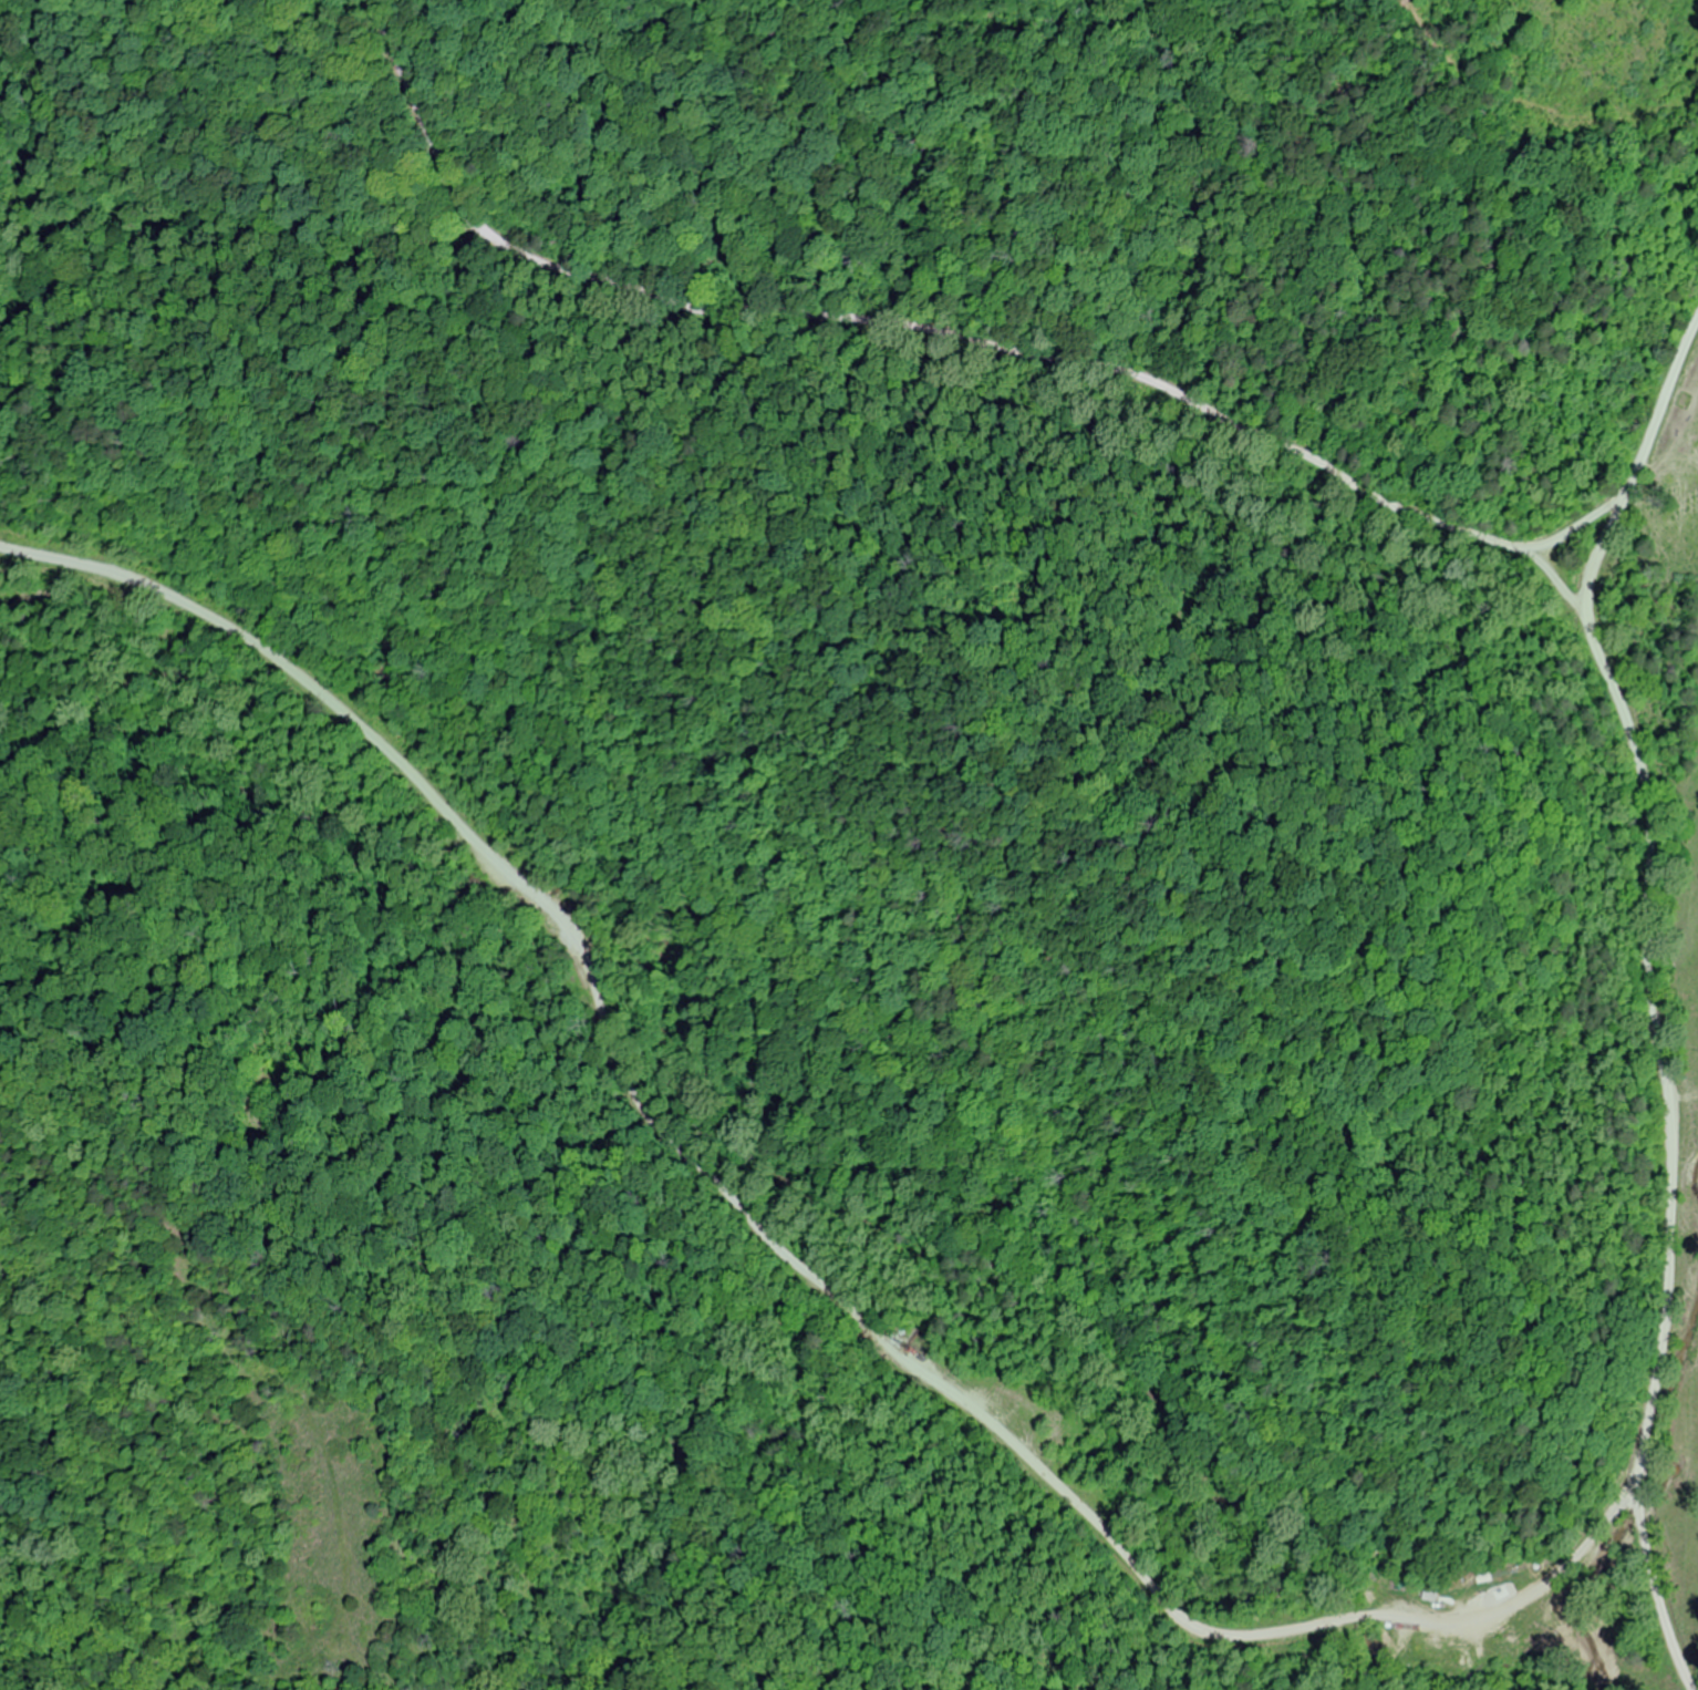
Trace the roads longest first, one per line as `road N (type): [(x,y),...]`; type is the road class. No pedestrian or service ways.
road 1 (residential): [(1640,1484),(1668,1316),(1674,1107),(1648,960),(1647,795),(1590,619),(1588,581),(1697,324)]
road 2 (residential): [(1640,1484),(1491,1557),(1300,1564),(1293,1572)]
road 3 (residential): [(1697,1689),(1665,1618),(1640,1484)]

